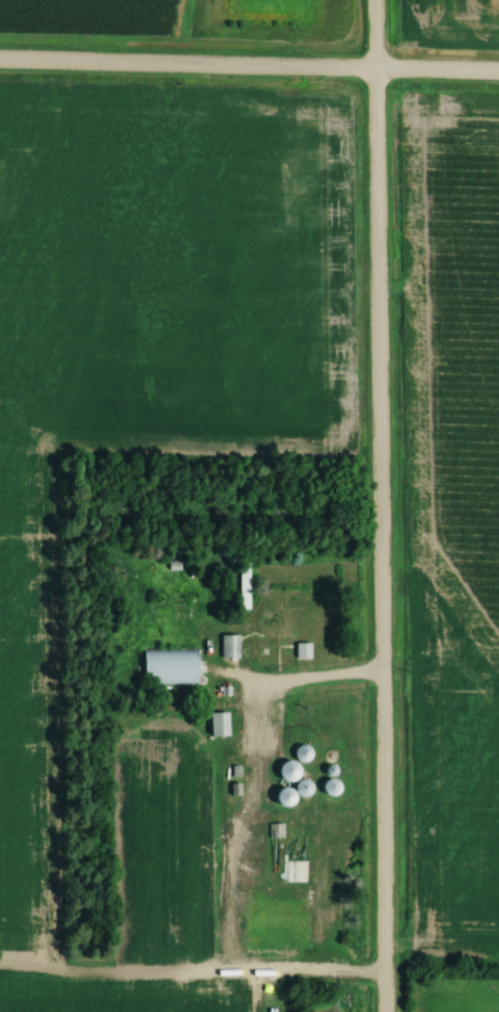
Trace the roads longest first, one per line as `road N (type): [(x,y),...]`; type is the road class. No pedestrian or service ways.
road 1 (residential): [(383,1011),(370,0)]
road 2 (tertiary): [(0,66),(498,78)]

